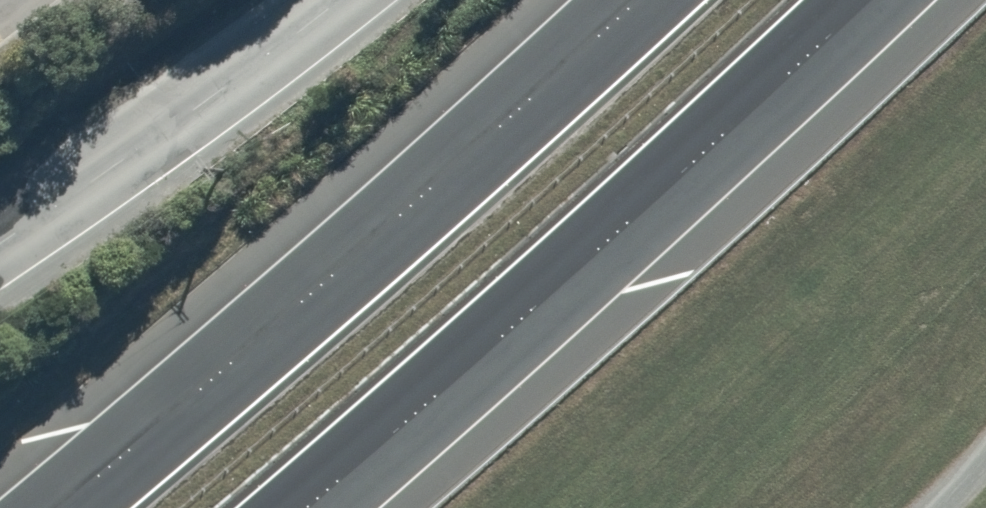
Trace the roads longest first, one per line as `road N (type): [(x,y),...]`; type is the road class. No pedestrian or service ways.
road 1 (trunk): [(62,507),(639,0)]
road 2 (trunk): [(851,0),(419,408),(299,507)]
road 3 (unclassified): [(0,224),(323,0)]

